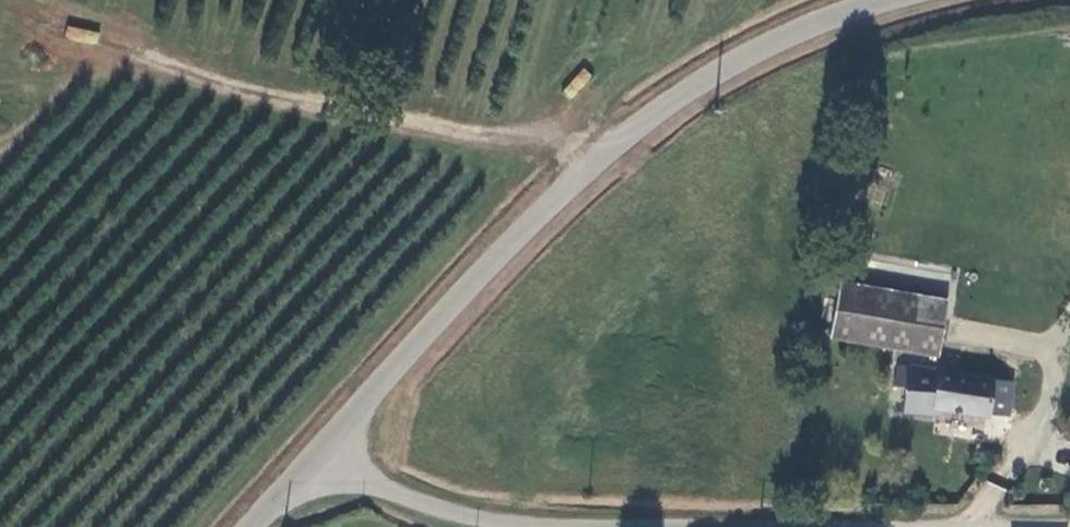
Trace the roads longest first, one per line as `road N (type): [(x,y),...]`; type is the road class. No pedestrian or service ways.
road 1 (unclassified): [(880,0),(729,64),(602,157),(469,289),(331,447)]
road 2 (track): [(602,157),(137,64),(0,130)]
road 3 (unclassified): [(684,526),(531,519),(391,488),(331,447)]

